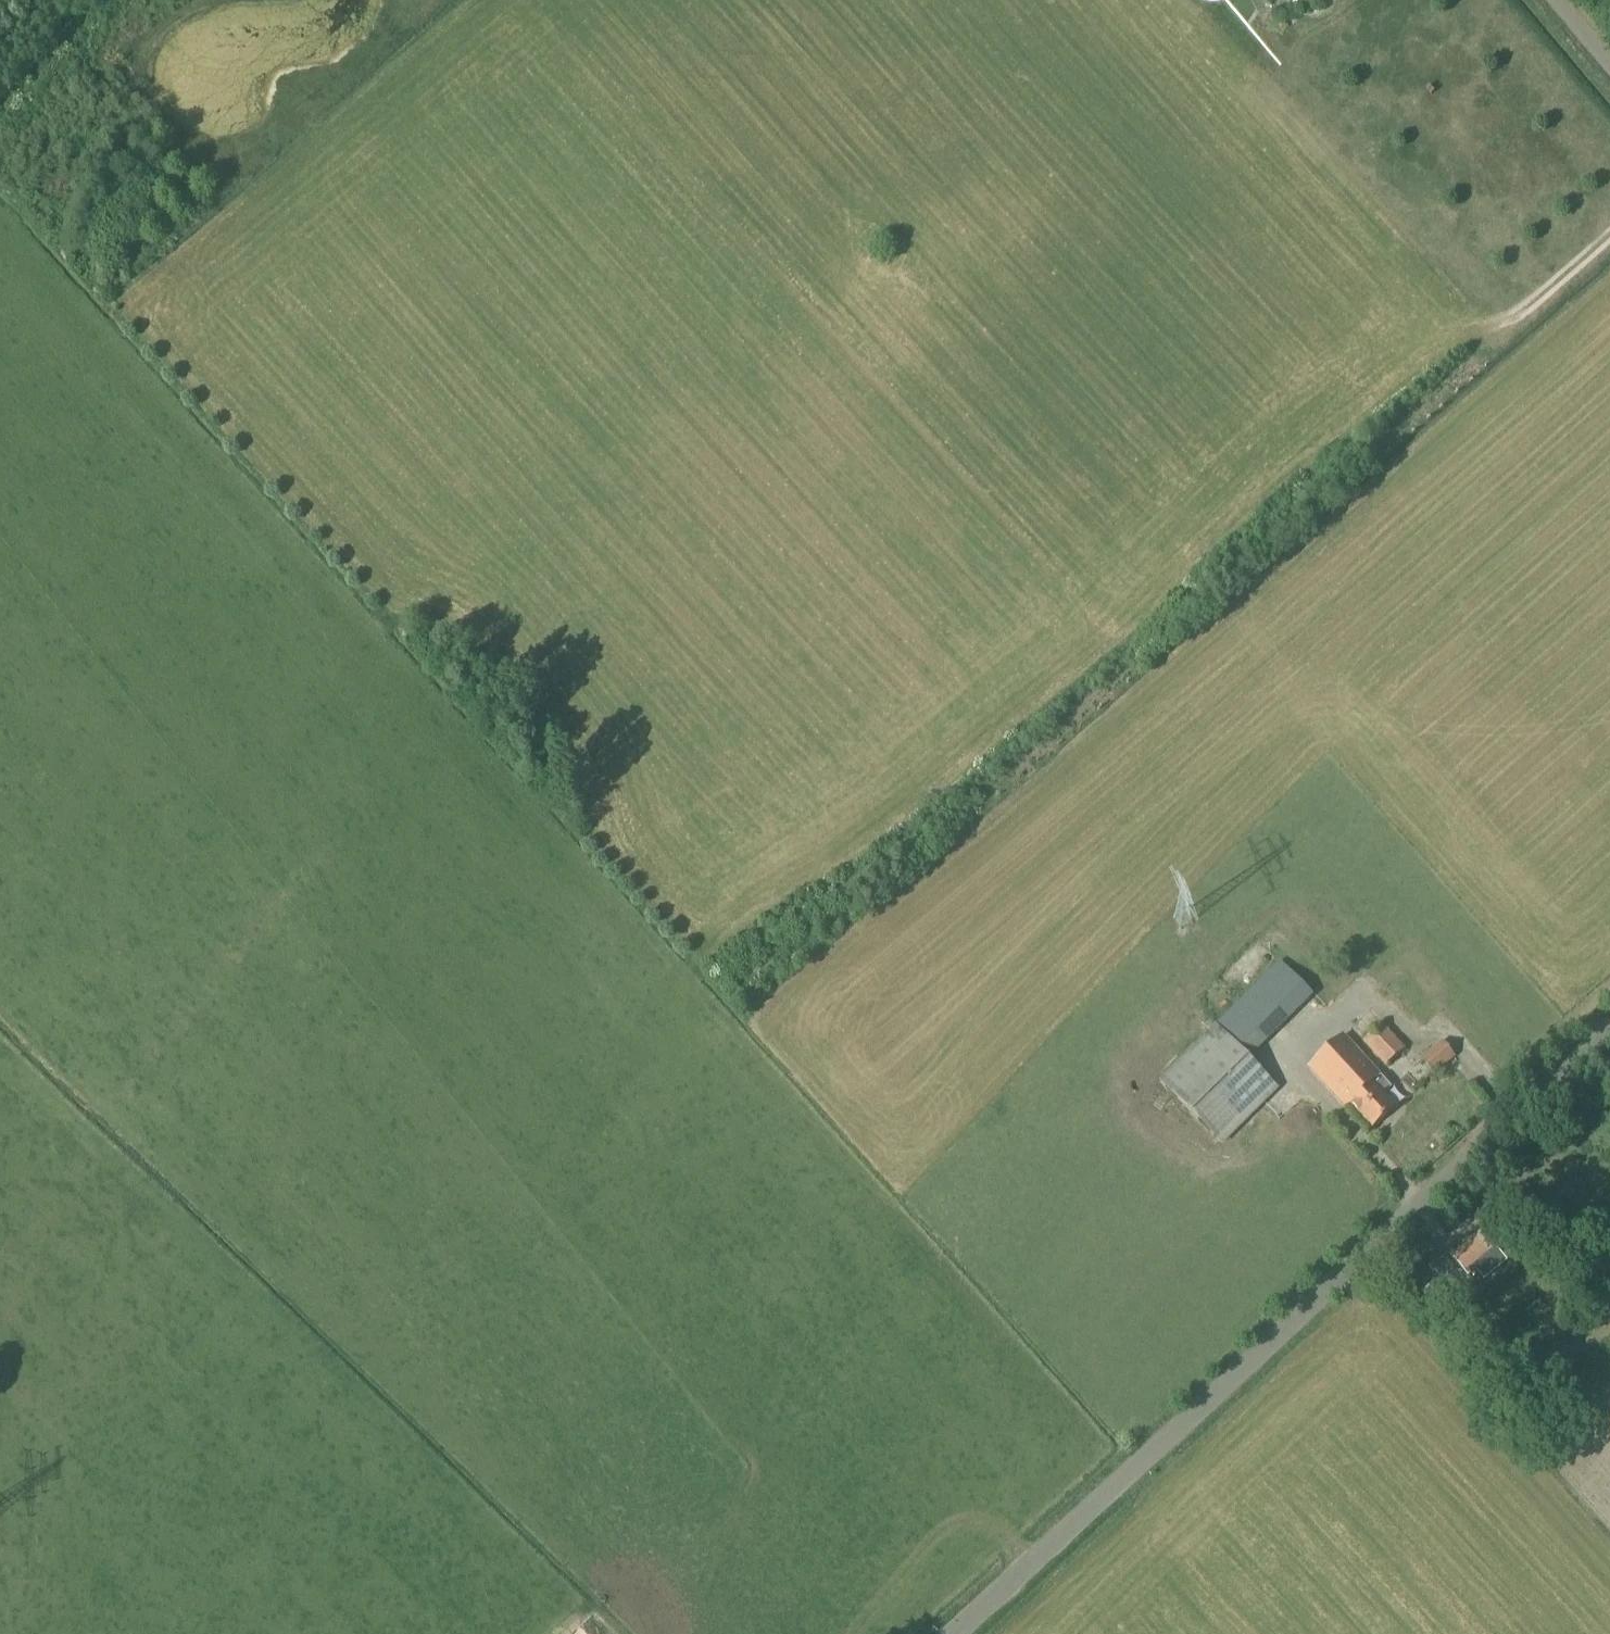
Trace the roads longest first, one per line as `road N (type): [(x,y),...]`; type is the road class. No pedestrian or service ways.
road 1 (unclassified): [(953,1633),(1609,1028)]

